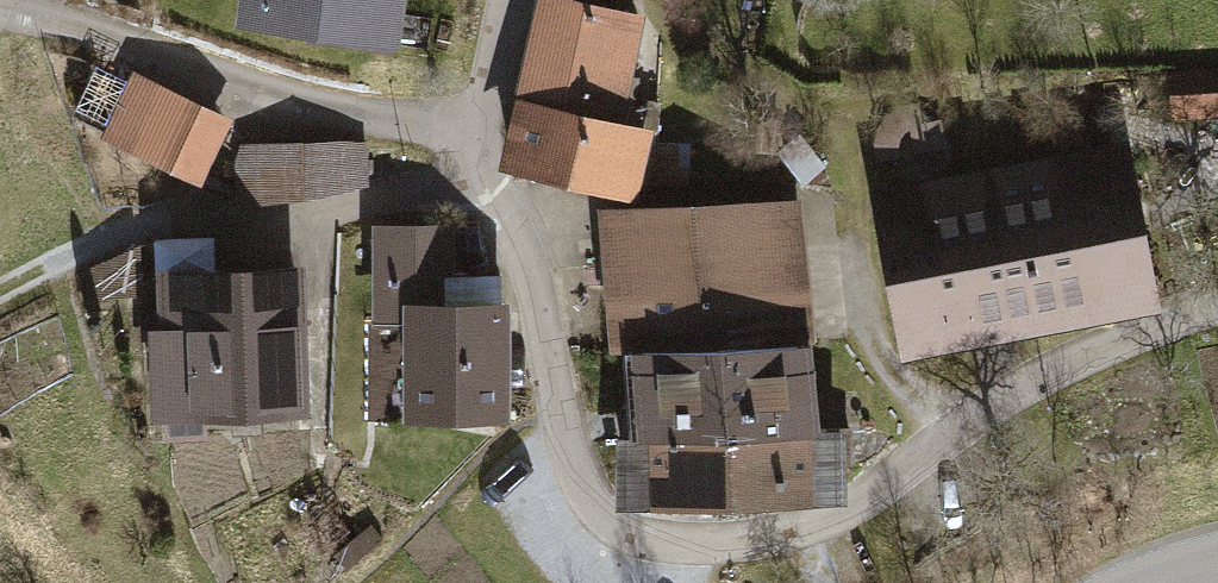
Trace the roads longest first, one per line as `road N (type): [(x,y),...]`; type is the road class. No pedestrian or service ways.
road 1 (residential): [(510,0),(479,127),(481,189),(526,287),(552,448),(584,516),(639,545),(751,543),(832,517),(934,436),(1158,323),(1217,307)]

